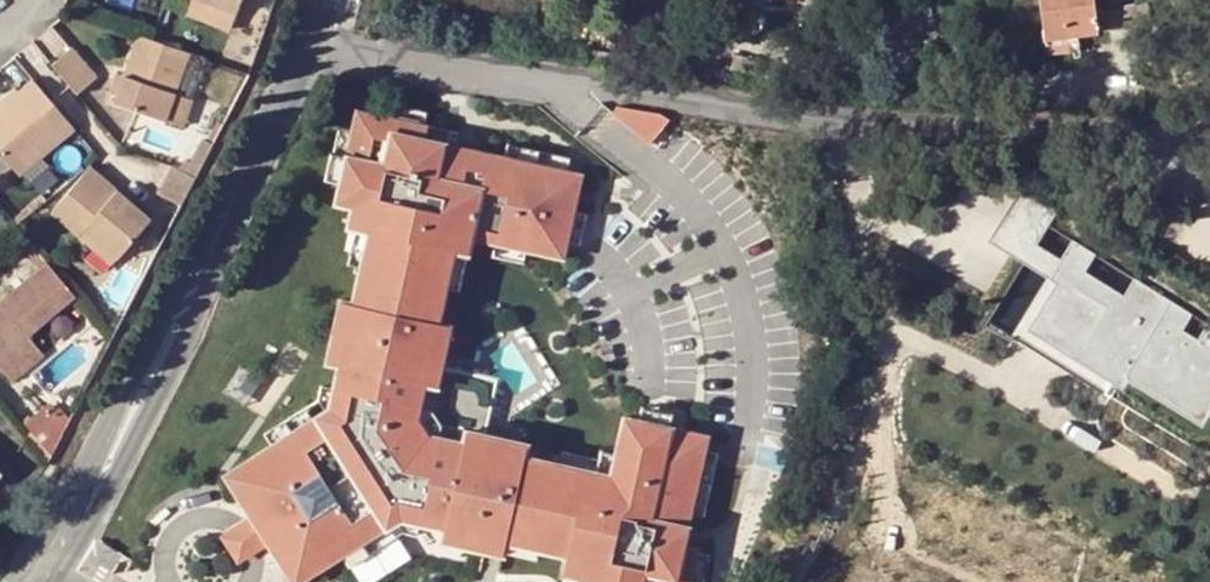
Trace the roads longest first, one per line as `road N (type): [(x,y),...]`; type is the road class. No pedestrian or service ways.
road 1 (tertiary): [(219,234),(13,581)]
road 2 (tertiary): [(57,581),(93,533),(194,333),(219,234)]
road 3 (tertiary): [(219,234),(322,0)]

